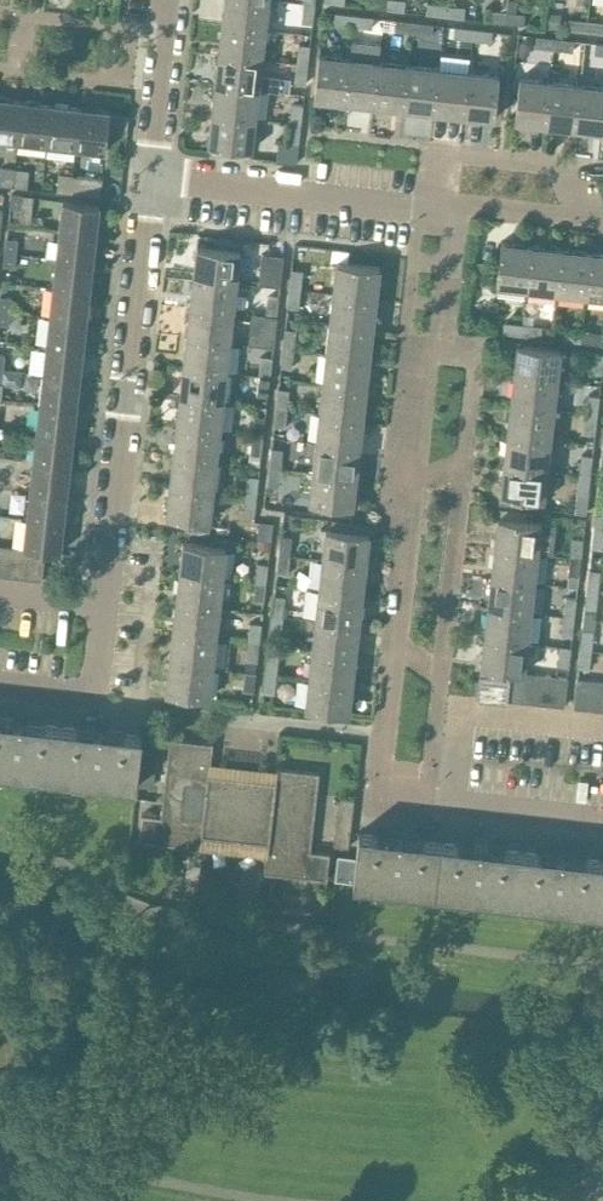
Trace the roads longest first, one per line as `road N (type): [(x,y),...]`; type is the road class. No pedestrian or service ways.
road 1 (residential): [(149,177),(103,604)]
road 2 (residential): [(602,730),(457,715),(448,808),(602,827)]
road 3 (residential): [(420,207),(149,177)]
road 4 (residential): [(168,0),(149,177)]
road 5 (residential): [(103,604),(90,690),(0,680)]

